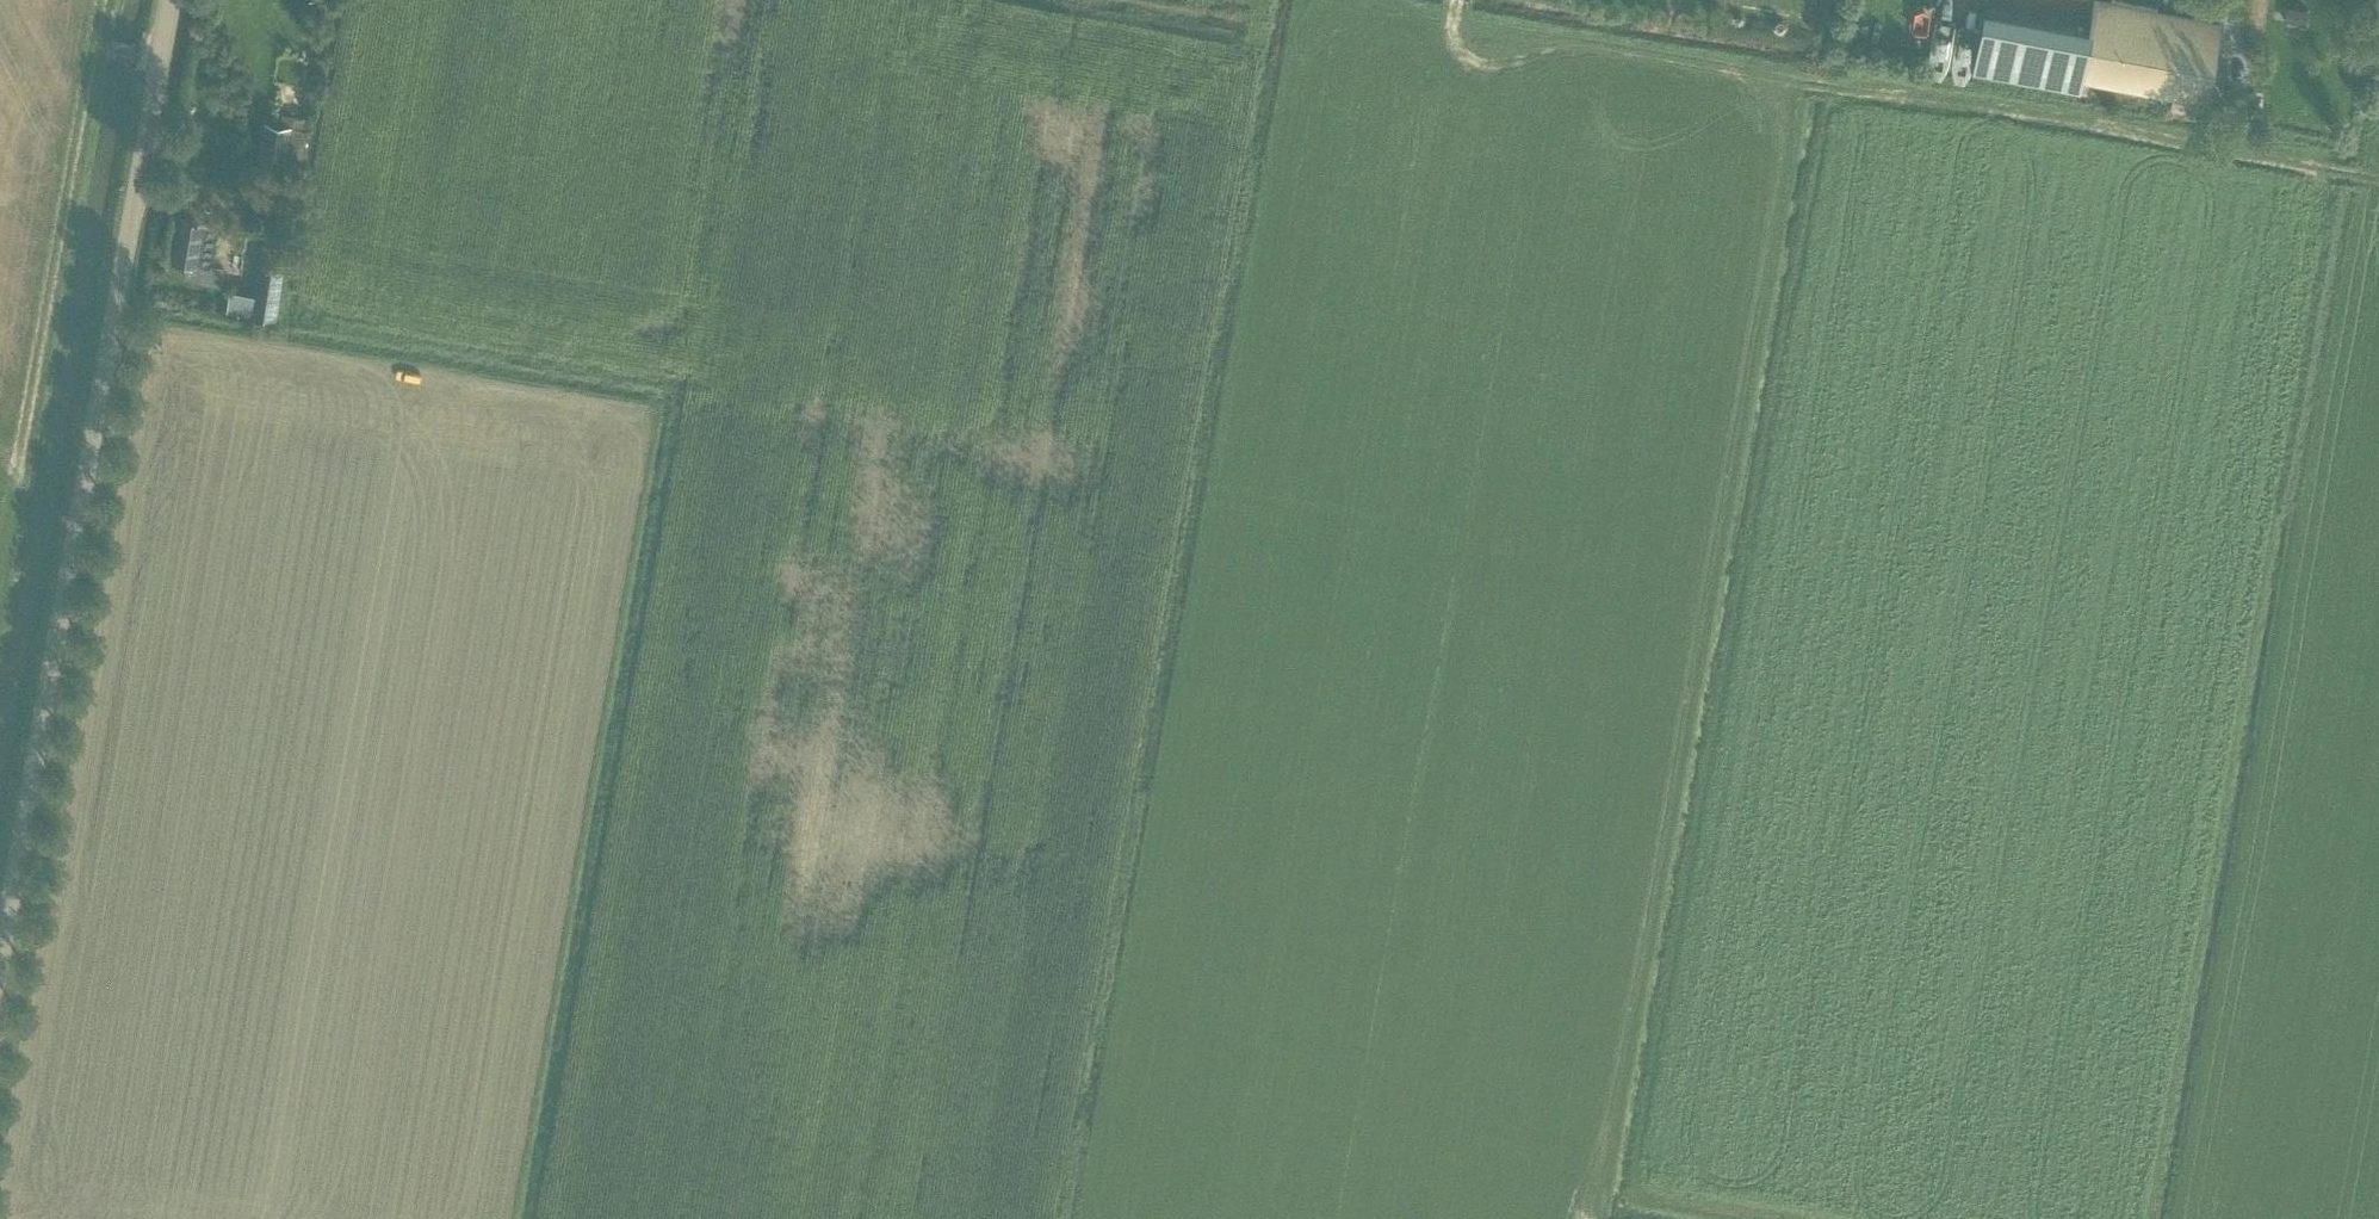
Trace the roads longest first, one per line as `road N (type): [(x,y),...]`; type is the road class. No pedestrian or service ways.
road 1 (unclassified): [(0,953),(171,0)]

